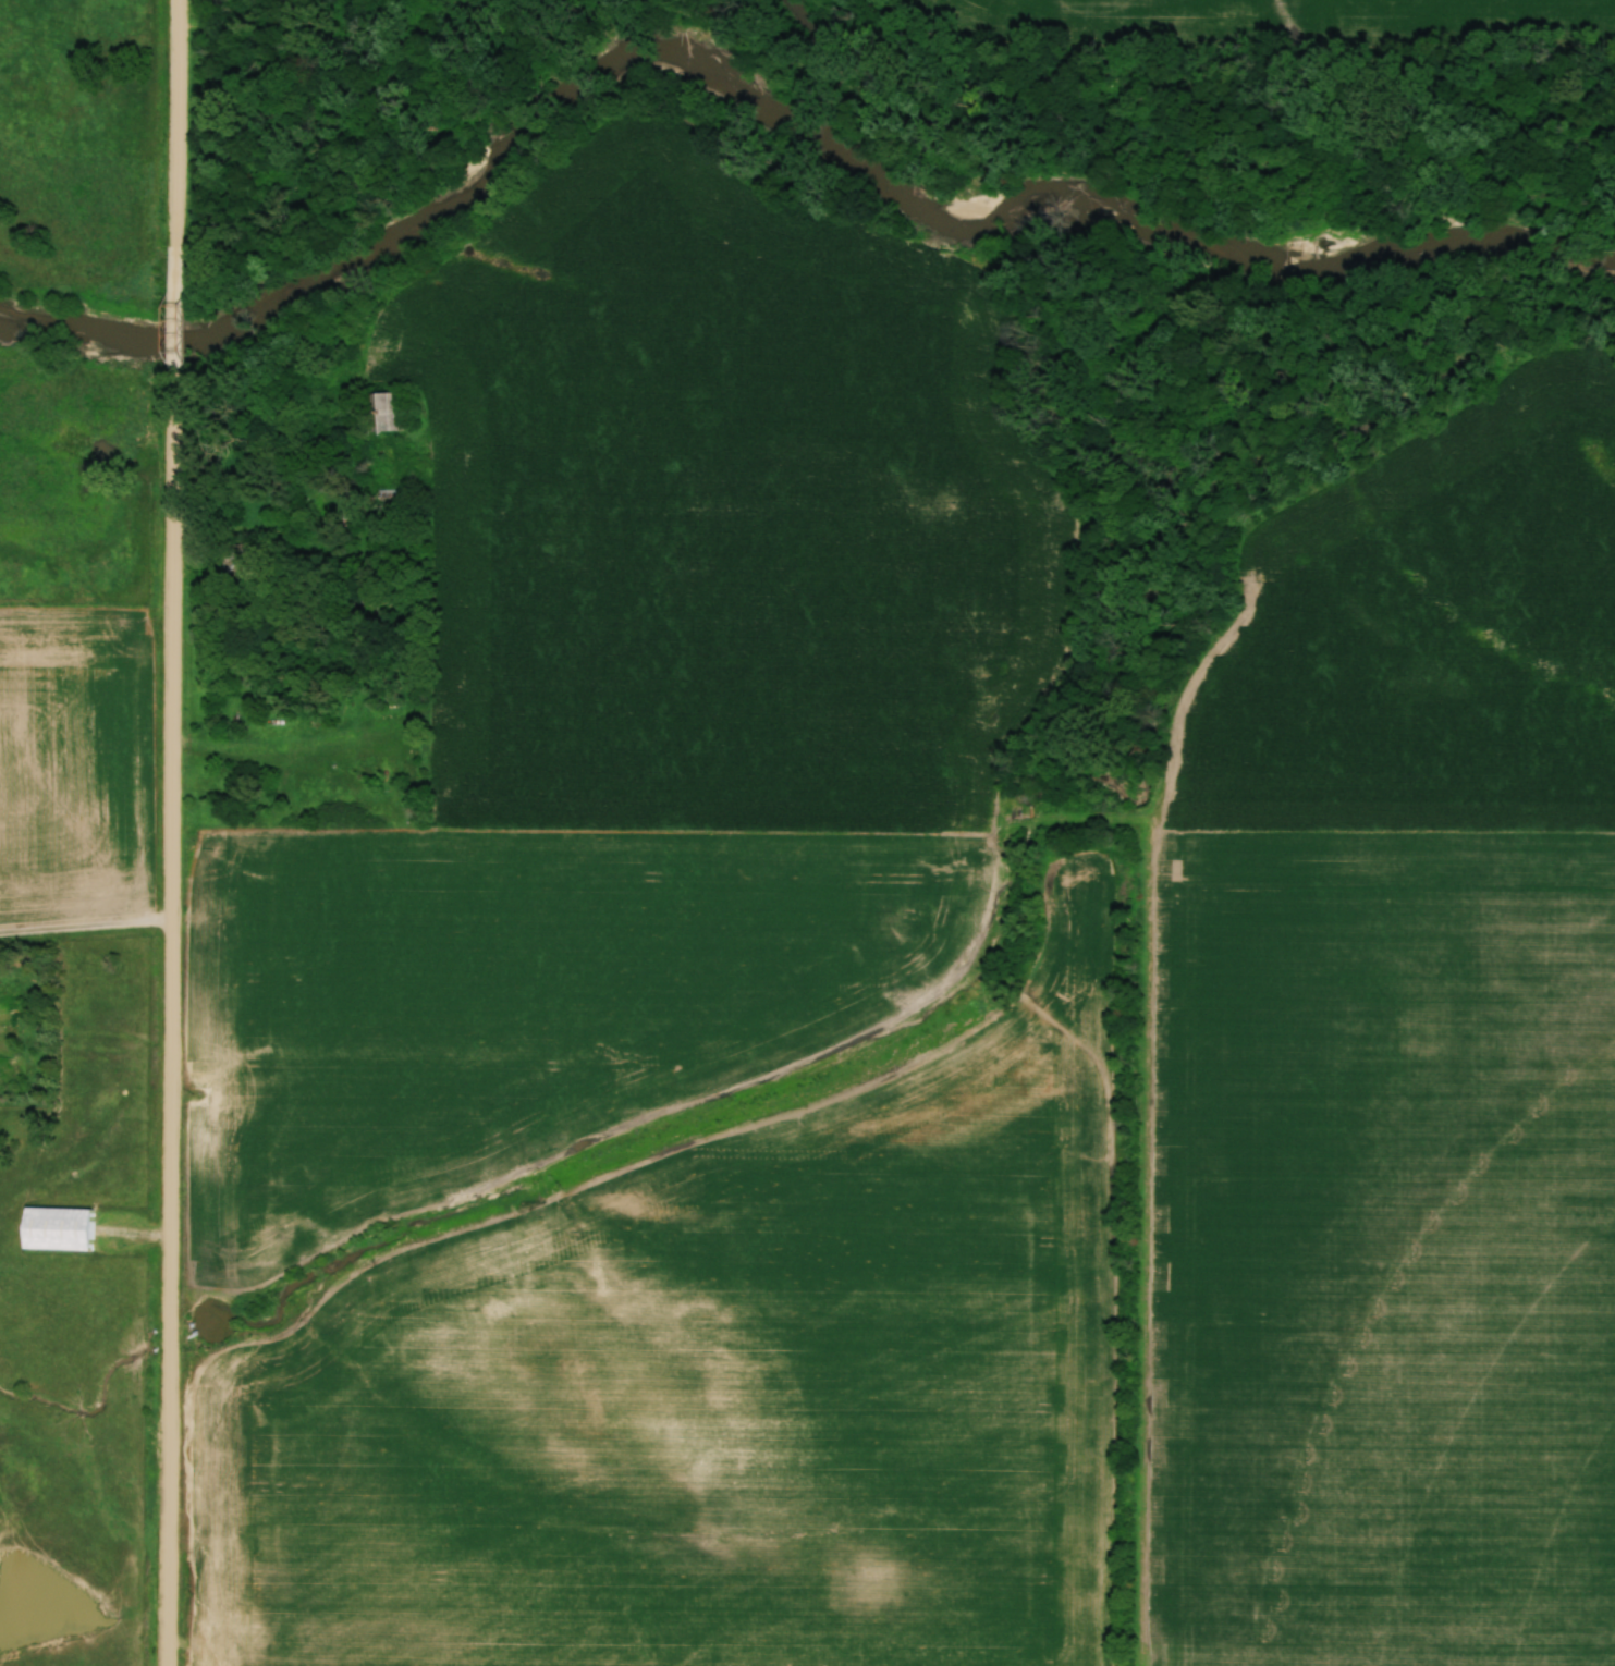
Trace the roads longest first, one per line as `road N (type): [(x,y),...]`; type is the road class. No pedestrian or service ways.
road 1 (residential): [(170,1665),(175,387)]
road 2 (residential): [(176,247),(178,0)]
road 3 (residential): [(175,387),(176,247)]

